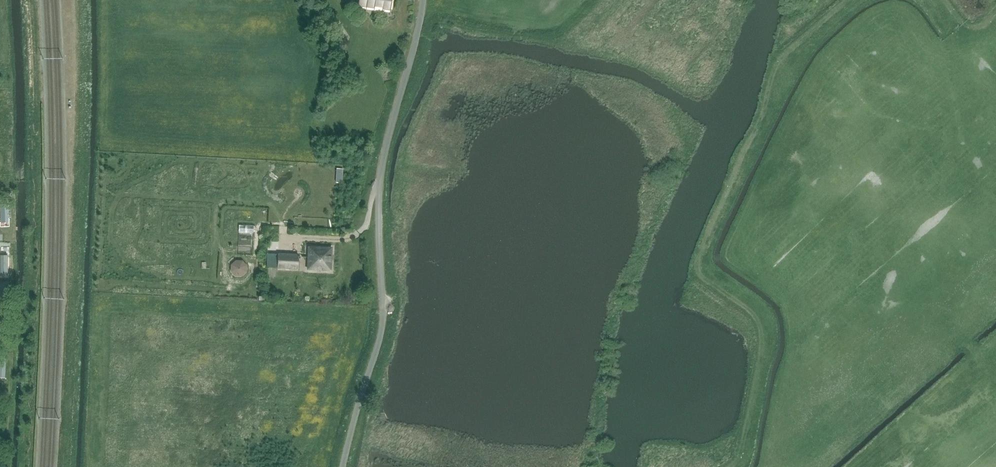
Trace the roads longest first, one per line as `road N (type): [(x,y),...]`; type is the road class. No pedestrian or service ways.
road 1 (residential): [(343,466),(382,329),(380,182),(423,0)]

